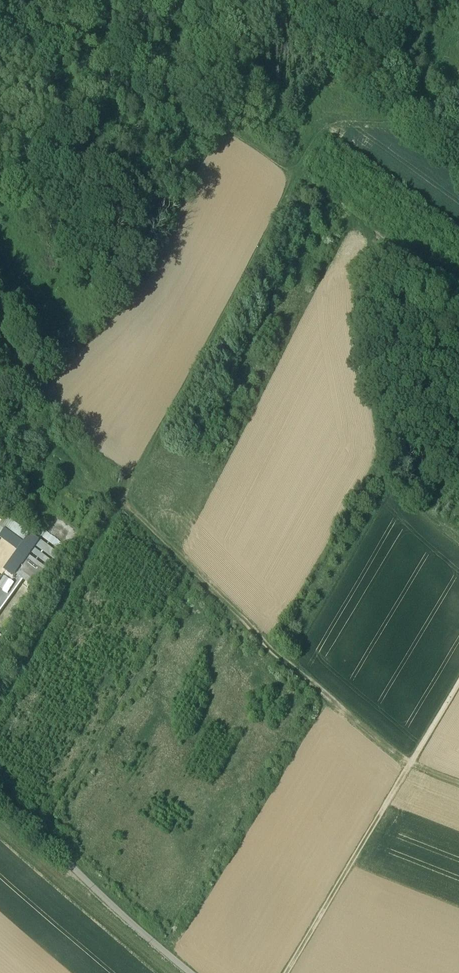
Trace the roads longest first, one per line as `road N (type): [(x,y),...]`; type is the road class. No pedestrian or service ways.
road 1 (track): [(458,786),(413,768),(120,500)]
road 2 (track): [(458,542),(407,493),(375,392),(367,327),(379,238),(299,175)]
road 3 (track): [(120,500),(299,175)]
road 4 (track): [(458,689),(288,972)]
road 5 (track): [(190,972),(0,802)]
road 6 (track): [(0,696),(120,500)]

